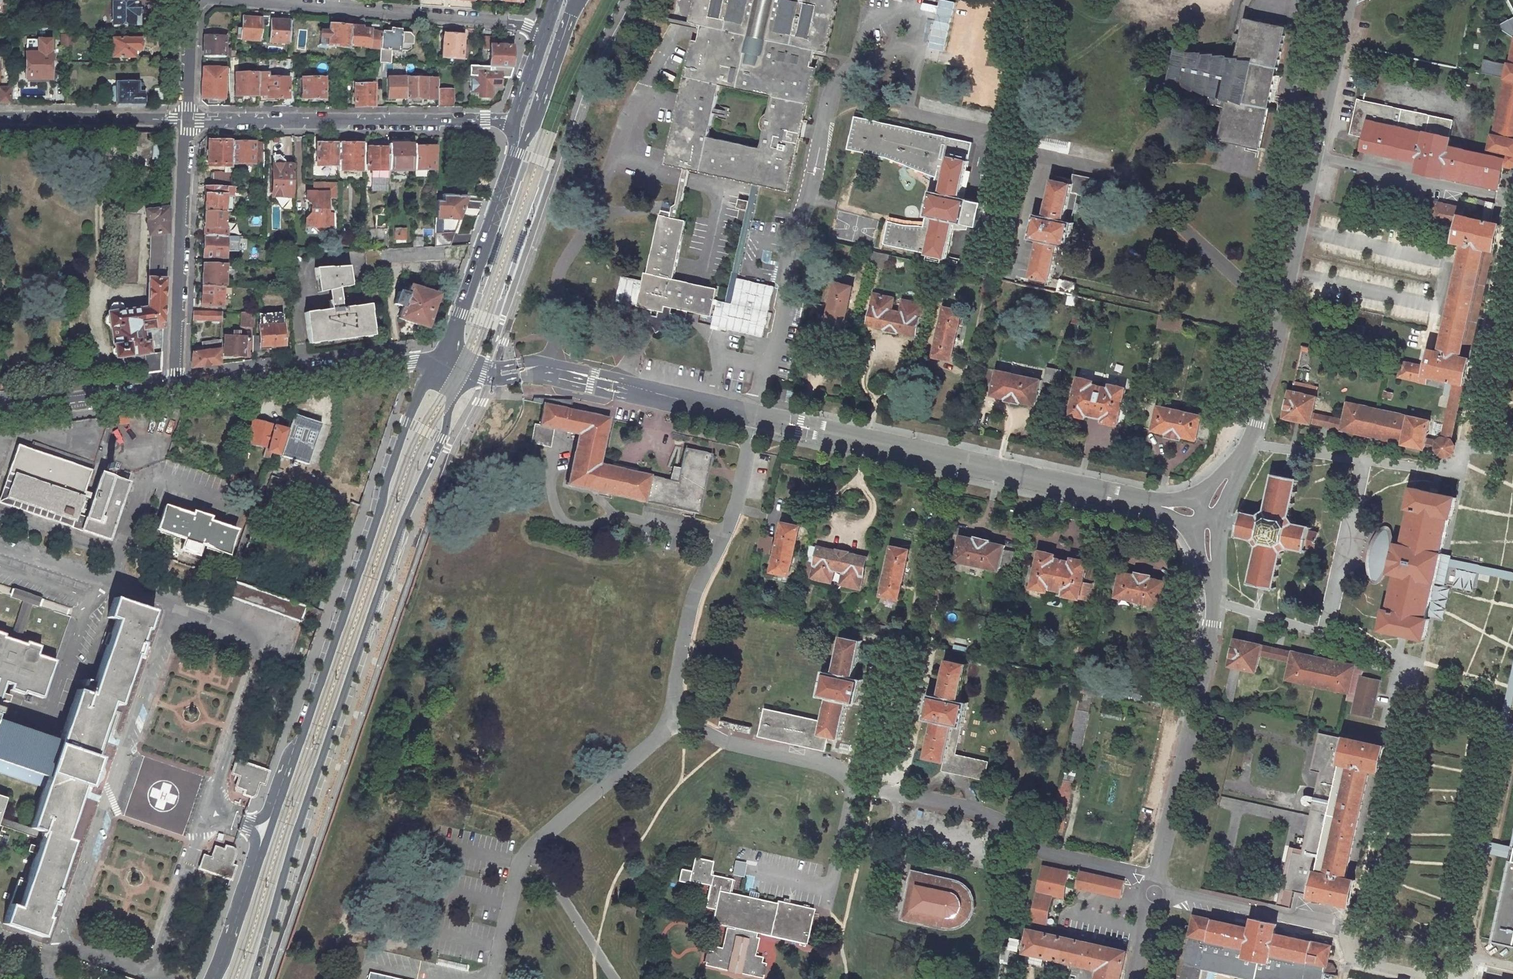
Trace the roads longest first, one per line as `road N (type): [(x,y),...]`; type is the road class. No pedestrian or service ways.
road 1 (secondary): [(447,358),(408,423),(213,978)]
road 2 (secondary): [(254,978),(403,522),(446,425),(453,376),(447,358)]
road 3 (residential): [(186,120),(513,125)]
road 4 (residential): [(259,0),(528,26),(544,36)]
road 5 (residential): [(174,391),(447,358)]
road 6 (residential): [(186,120),(174,391)]
road 7 (secondary): [(515,152),(447,358)]
road 8 (residential): [(0,118),(186,120)]
road 9 (residential): [(174,391),(0,412)]
road 10 (secondary): [(515,152),(535,121),(574,0)]
road 11 (residential): [(192,0),(186,120)]

